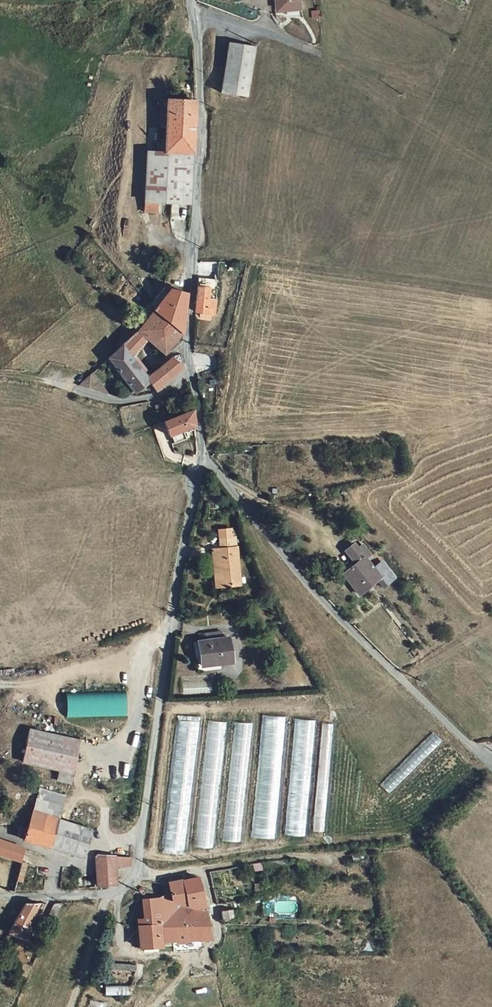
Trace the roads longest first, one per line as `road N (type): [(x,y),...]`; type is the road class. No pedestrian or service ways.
road 1 (unclassified): [(206,458),(178,569),(137,871),(122,892),(0,900)]
road 2 (unclassified): [(206,458),(285,561),(491,766)]
road 3 (unclassified): [(191,0),(196,38),(182,311),(190,371)]
road 4 (track): [(202,871),(415,847),(416,828),(489,764)]
road 5 (track): [(491,941),(426,850),(415,847)]
road 6 (residential): [(190,371),(144,399),(75,392)]

